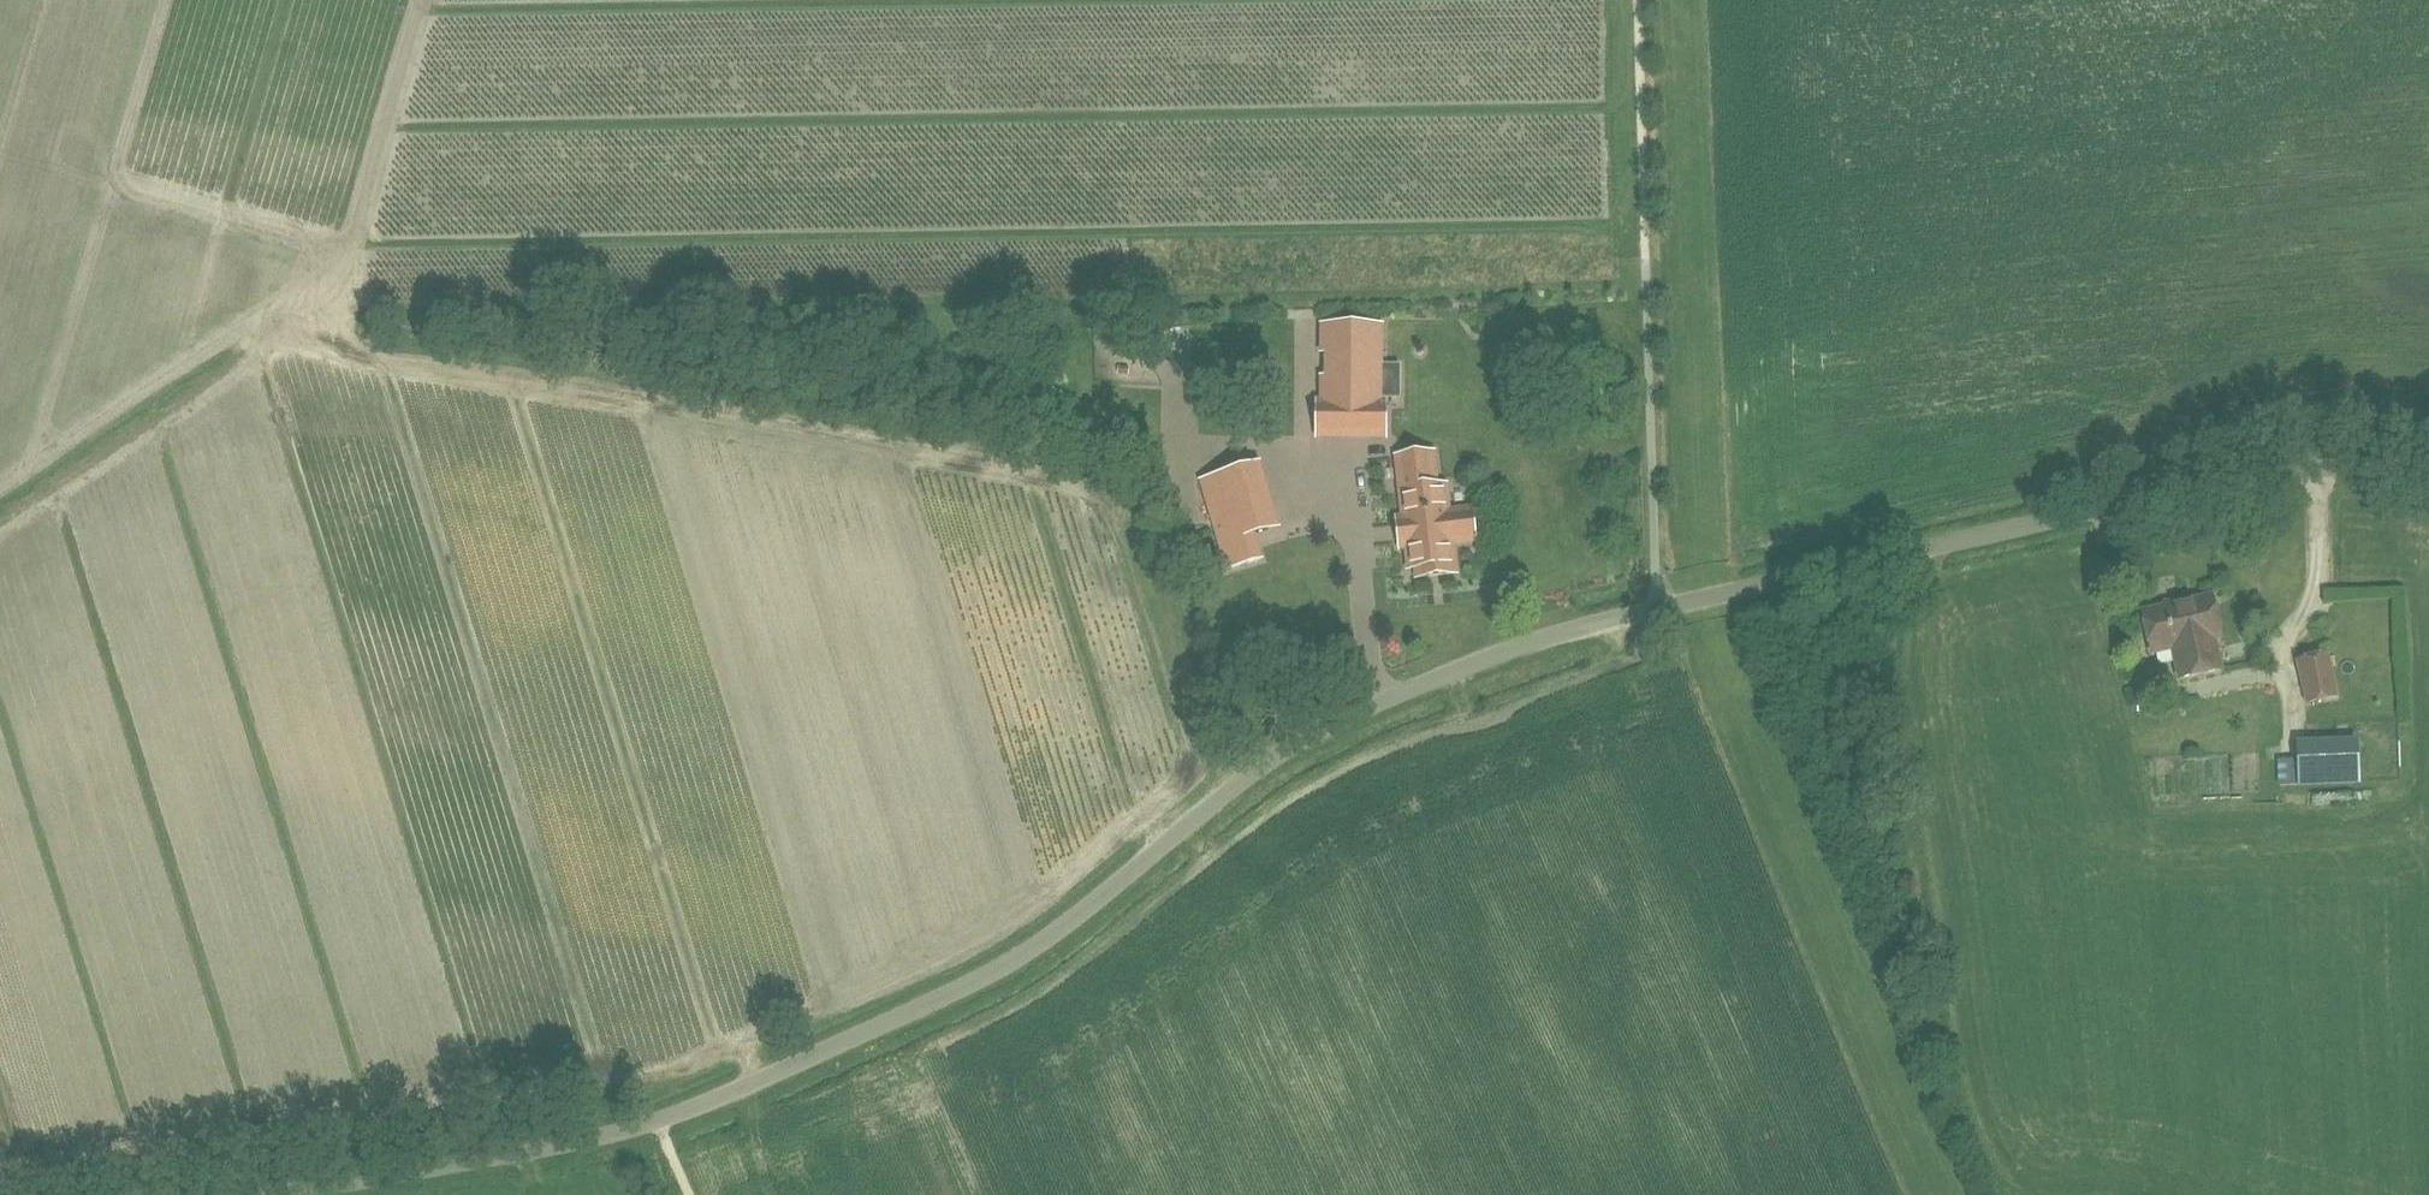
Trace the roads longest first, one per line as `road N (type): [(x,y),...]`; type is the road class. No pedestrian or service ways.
road 1 (unclassified): [(259,1194),(623,1132),(769,1077),(1023,954),(1255,771),(1307,740),(1529,643),(2247,479),(2309,469),(2428,470)]

